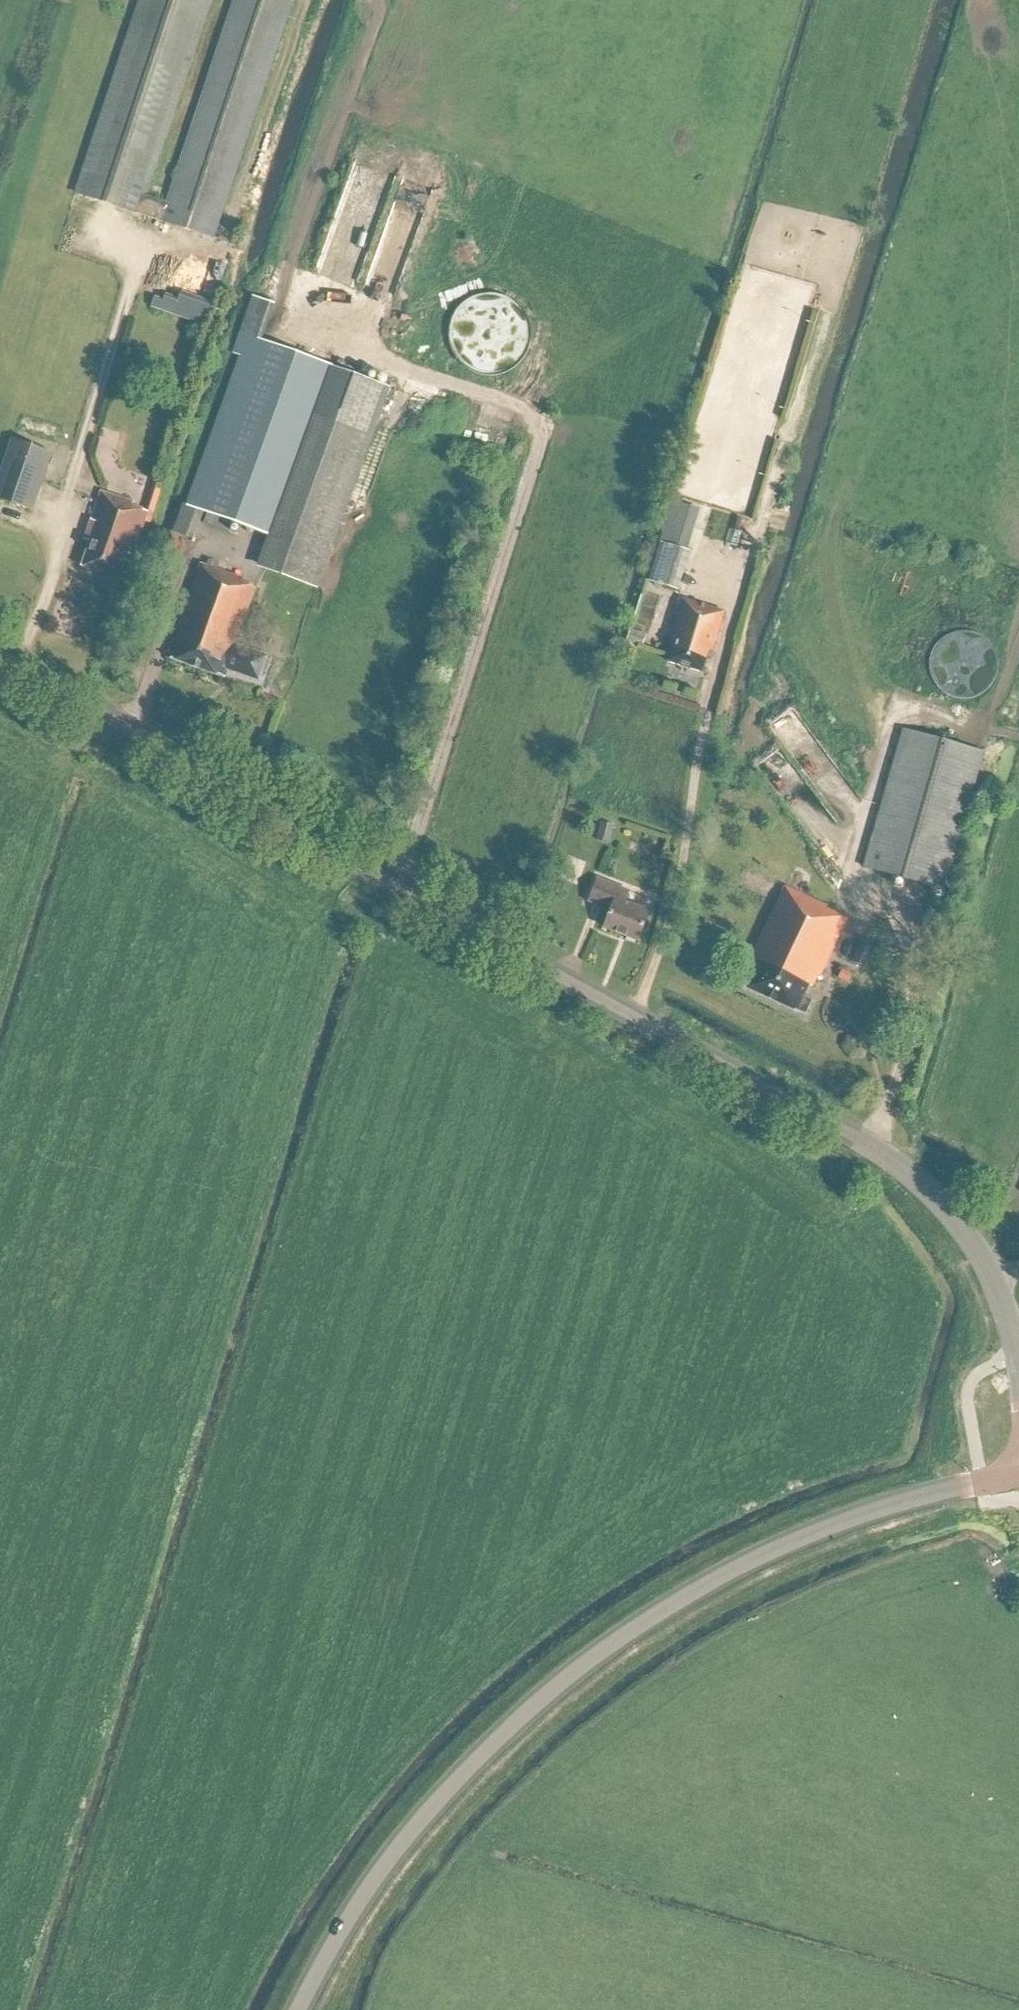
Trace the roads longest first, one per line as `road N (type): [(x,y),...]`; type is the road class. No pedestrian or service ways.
road 1 (tertiary): [(1018,1360),(983,1260),(916,1180),(853,1134),(634,1019),(0,654)]
road 2 (secondary): [(298,2009),(409,1833),(499,1737),(578,1669),(776,1549),(895,1505),(1018,1475)]
road 3 (track): [(634,1019),(682,891),(696,765),(760,522)]

